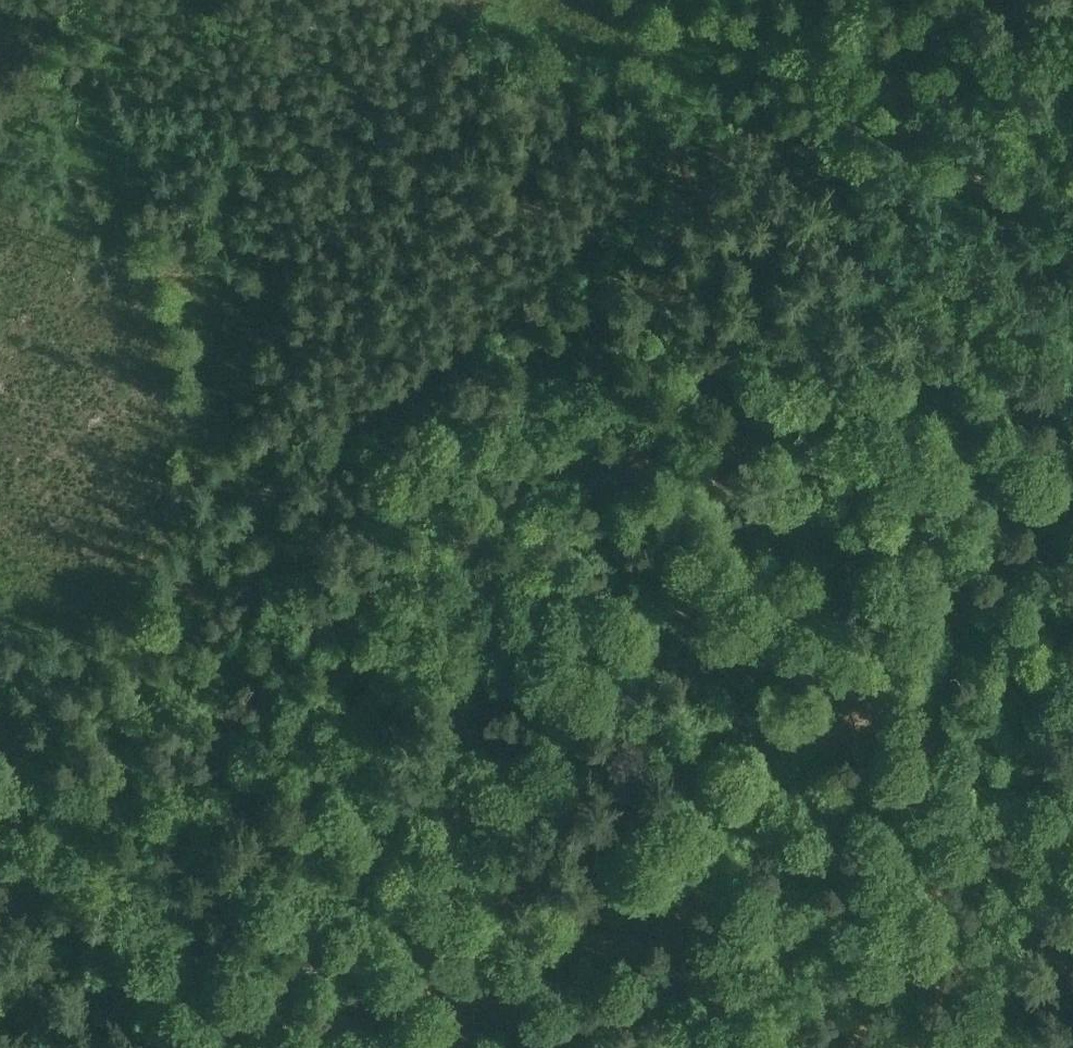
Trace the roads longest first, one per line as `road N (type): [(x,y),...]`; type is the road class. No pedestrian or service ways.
road 1 (track): [(281,1047),(0,734)]

